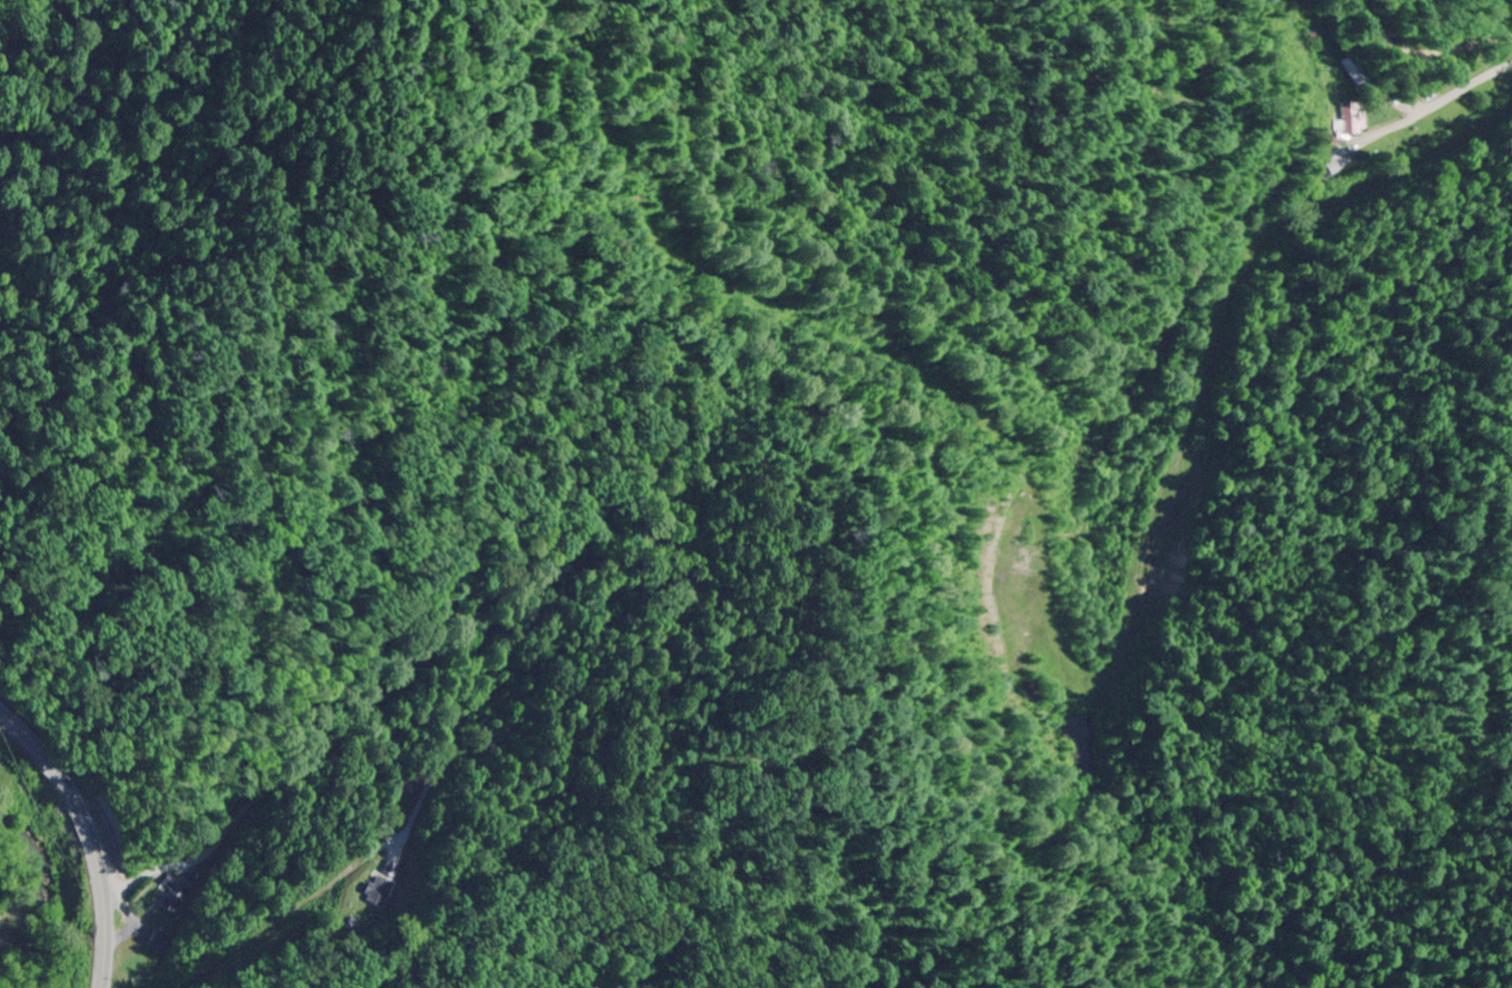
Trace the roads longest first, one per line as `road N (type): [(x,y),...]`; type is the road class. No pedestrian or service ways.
road 1 (secondary): [(99,987),(102,908),(86,836),(51,771),(0,717)]

